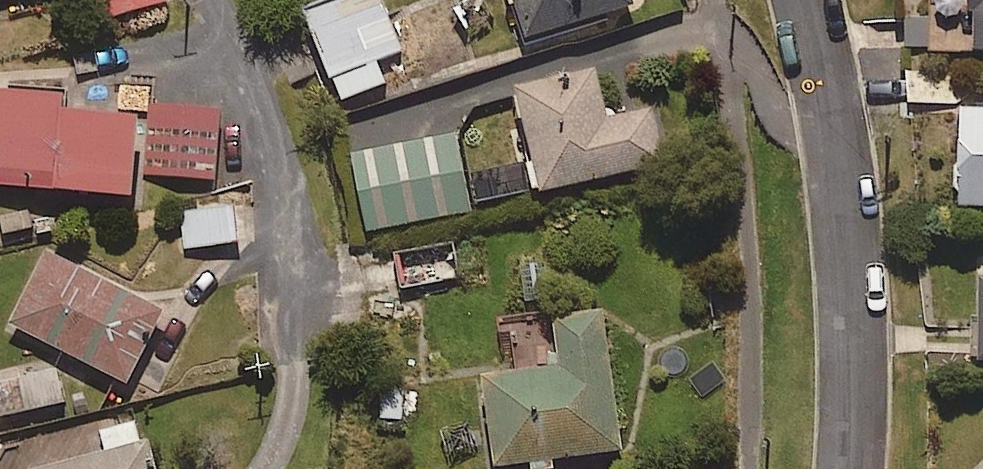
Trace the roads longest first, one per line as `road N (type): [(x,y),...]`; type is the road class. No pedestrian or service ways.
road 1 (residential): [(803,0),(834,142),(853,401),(845,468)]

